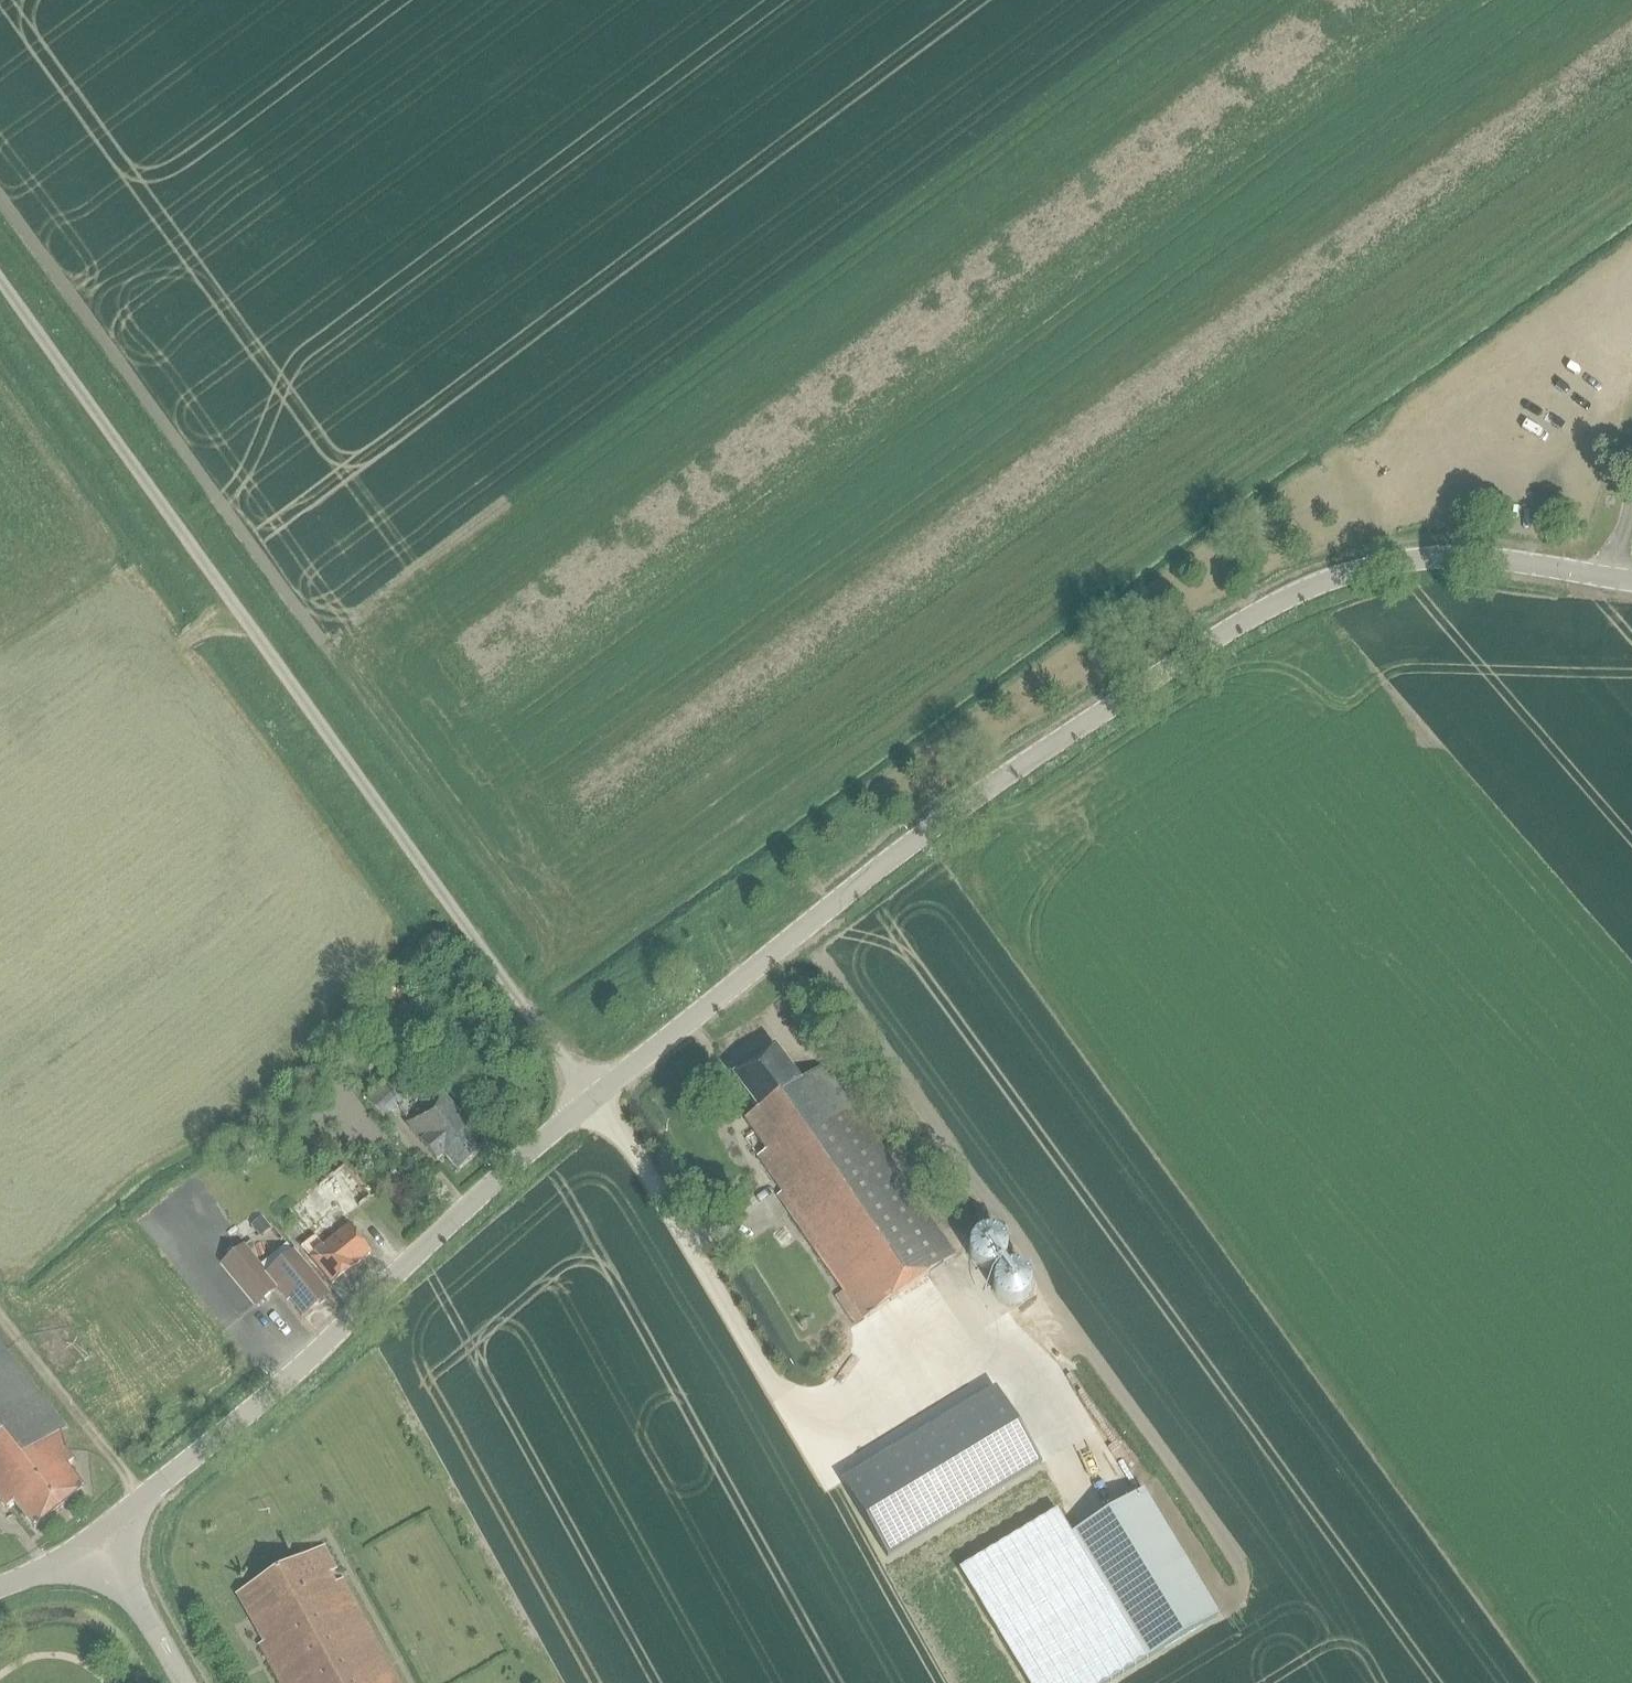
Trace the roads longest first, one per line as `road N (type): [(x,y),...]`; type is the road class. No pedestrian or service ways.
road 1 (tertiary): [(595,1101),(917,840),(1225,635),(1310,592),(1369,571),(1439,560),(1510,561),(1631,583)]
road 2 (unclassified): [(595,1101),(0,278)]
road 3 (tertiary): [(97,1534),(289,1383),(465,1212),(595,1101)]
road 4 (tertiary): [(181,1682),(97,1534)]

